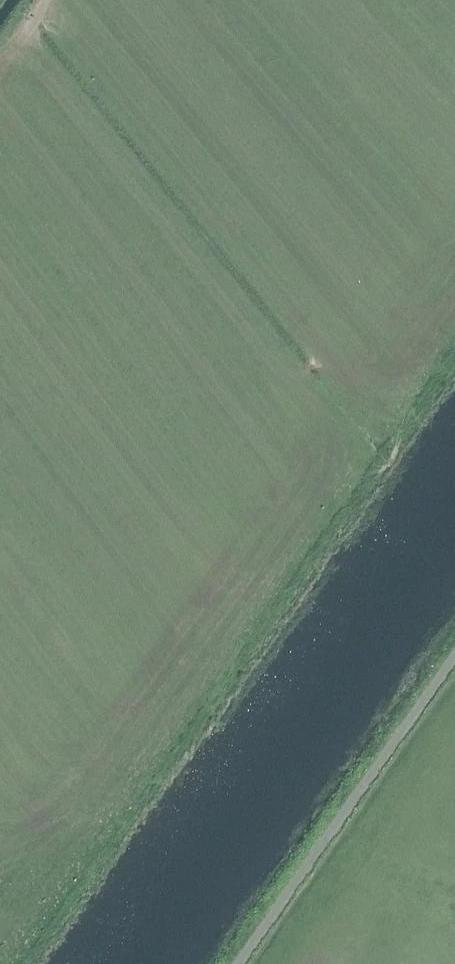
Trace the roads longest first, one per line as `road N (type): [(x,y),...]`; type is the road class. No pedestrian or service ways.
road 1 (unclassified): [(454,659),(239,963)]

